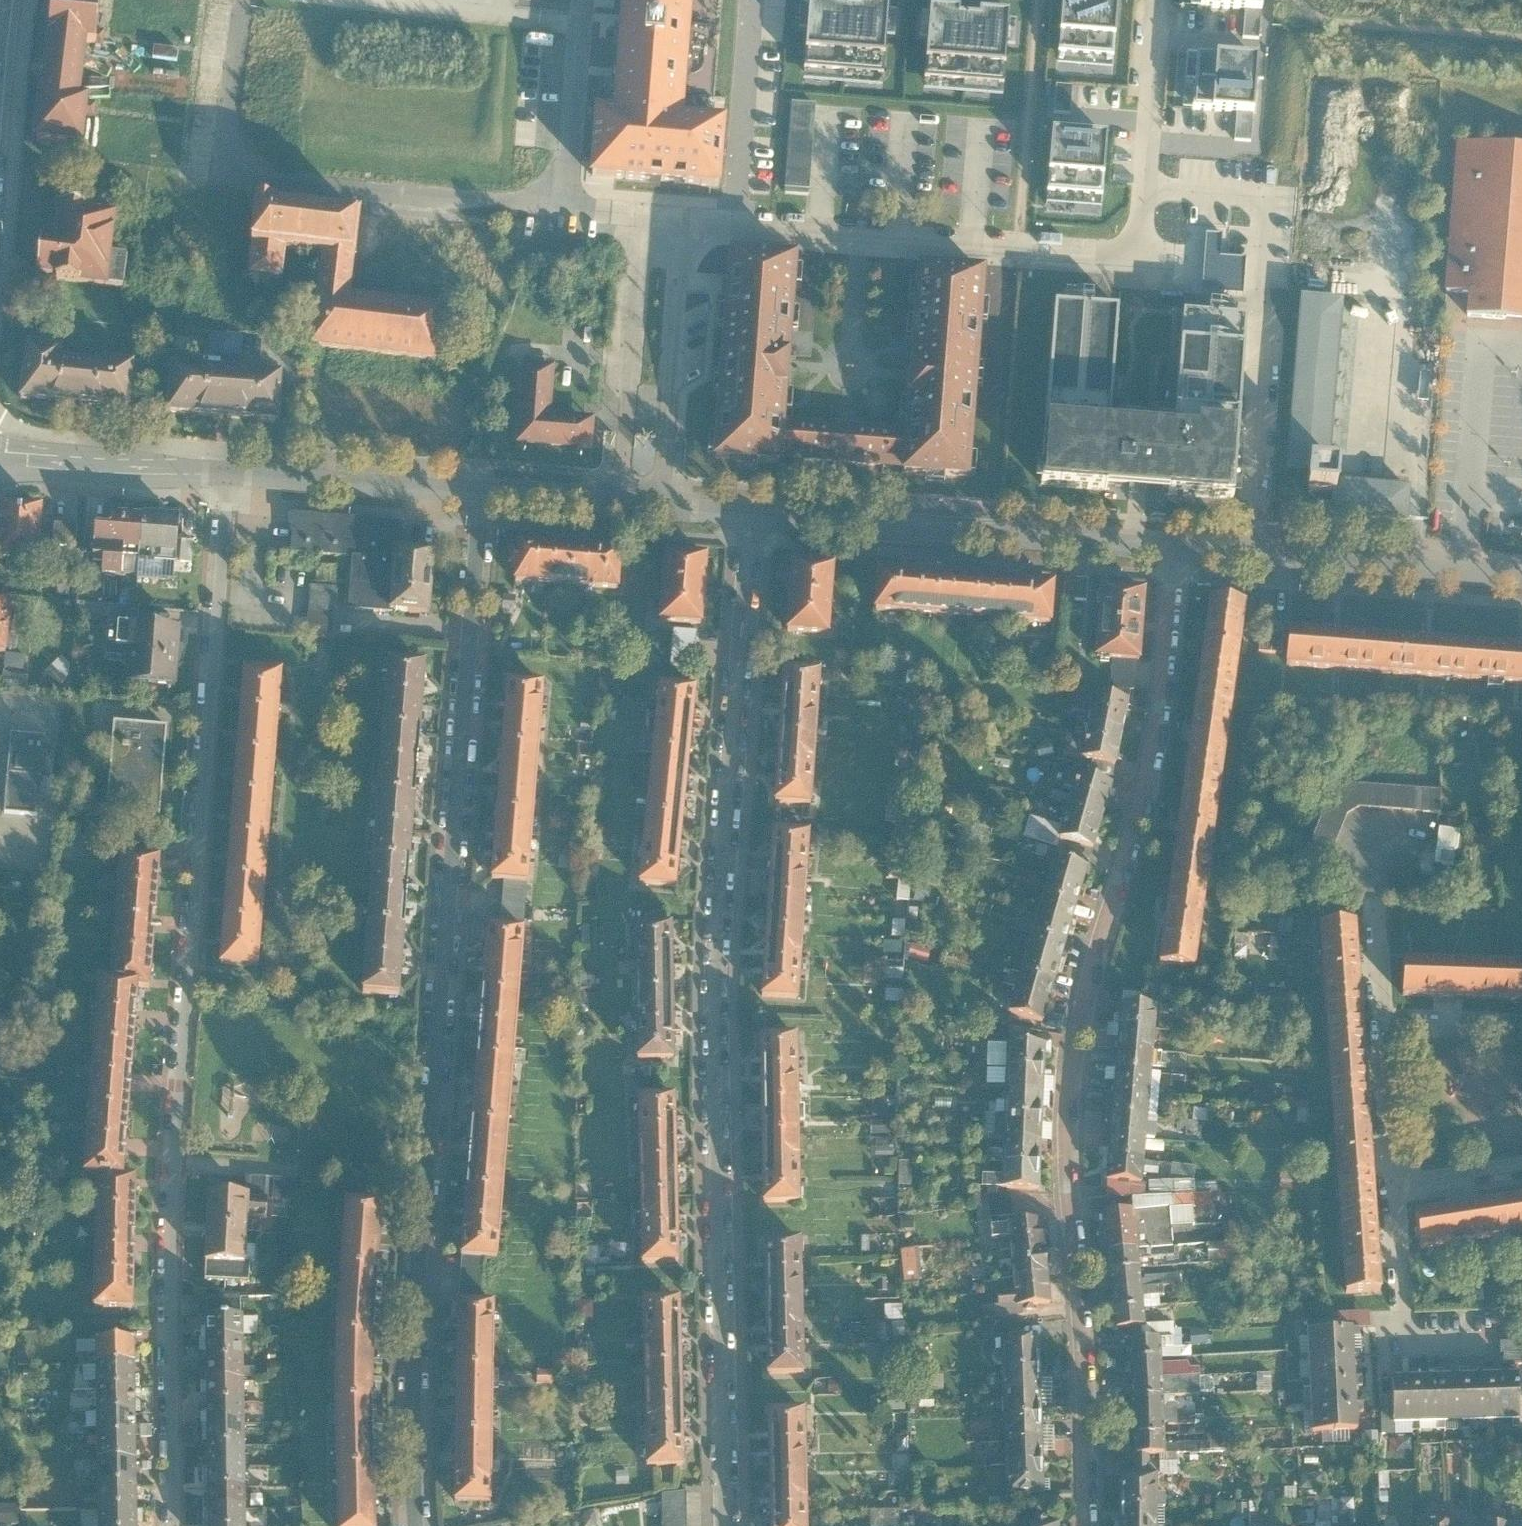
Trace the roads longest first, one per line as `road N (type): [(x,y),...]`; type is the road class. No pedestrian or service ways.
road 1 (residential): [(226,475),(170,1169),(172,1525)]
road 2 (residential): [(416,1525),(420,1268),(482,493)]
road 3 (residential): [(751,517),(716,1037),(727,1525)]
road 4 (residential): [(1086,1525),(1069,1096),(1083,1009),(1149,779),(1177,549)]
road 5 (residential): [(684,225),(1139,258),(1155,0)]
road 6 (residential): [(751,517),(1177,549)]
road 7 (residential): [(1177,549),(1521,577)]
road 8 (residential): [(684,225),(566,214),(580,0)]
road 9 (residential): [(662,508),(684,225)]
road 10 (residential): [(226,475),(482,493)]
road 11 (residential): [(0,460),(226,475)]
road 12 (residential): [(1397,1192),(1405,1342),(1473,1340)]
road 13 (residential): [(1370,847),(1385,1030)]
road 14 (residential): [(482,493),(662,508)]
road 15 (residential): [(1385,1030),(1397,1192)]
road 16 (residential): [(1521,1033),(1385,1030)]
road 17 (residential): [(1521,1176),(1397,1192)]

